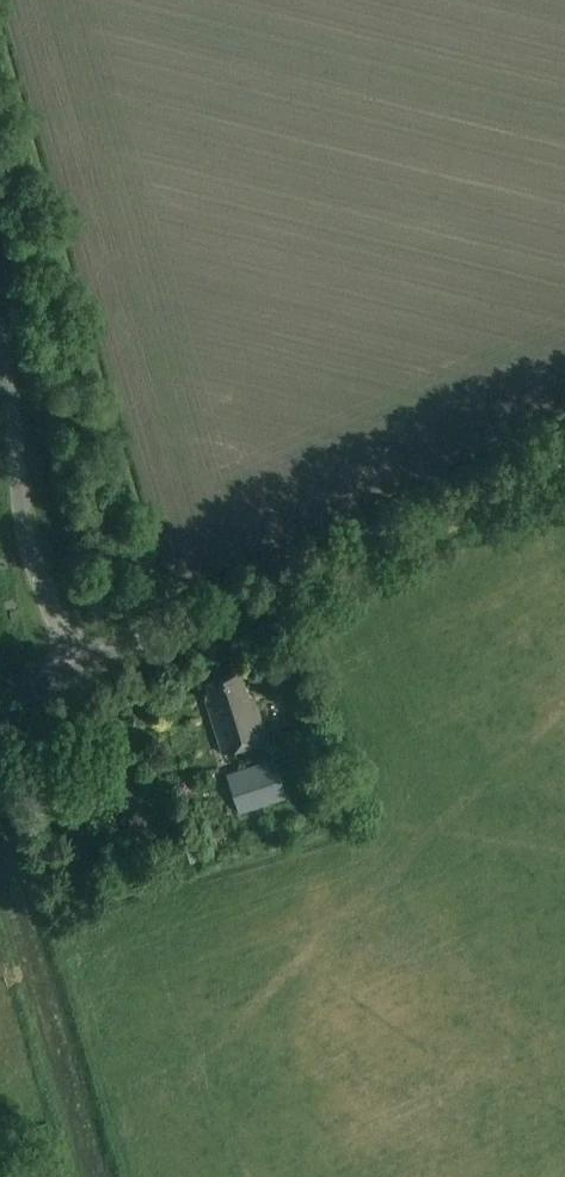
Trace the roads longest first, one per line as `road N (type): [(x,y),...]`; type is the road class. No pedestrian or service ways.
road 1 (tertiary): [(81,669),(564,452)]
road 2 (unclassified): [(81,669),(28,548),(0,364)]
road 3 (track): [(0,935),(59,1142)]

